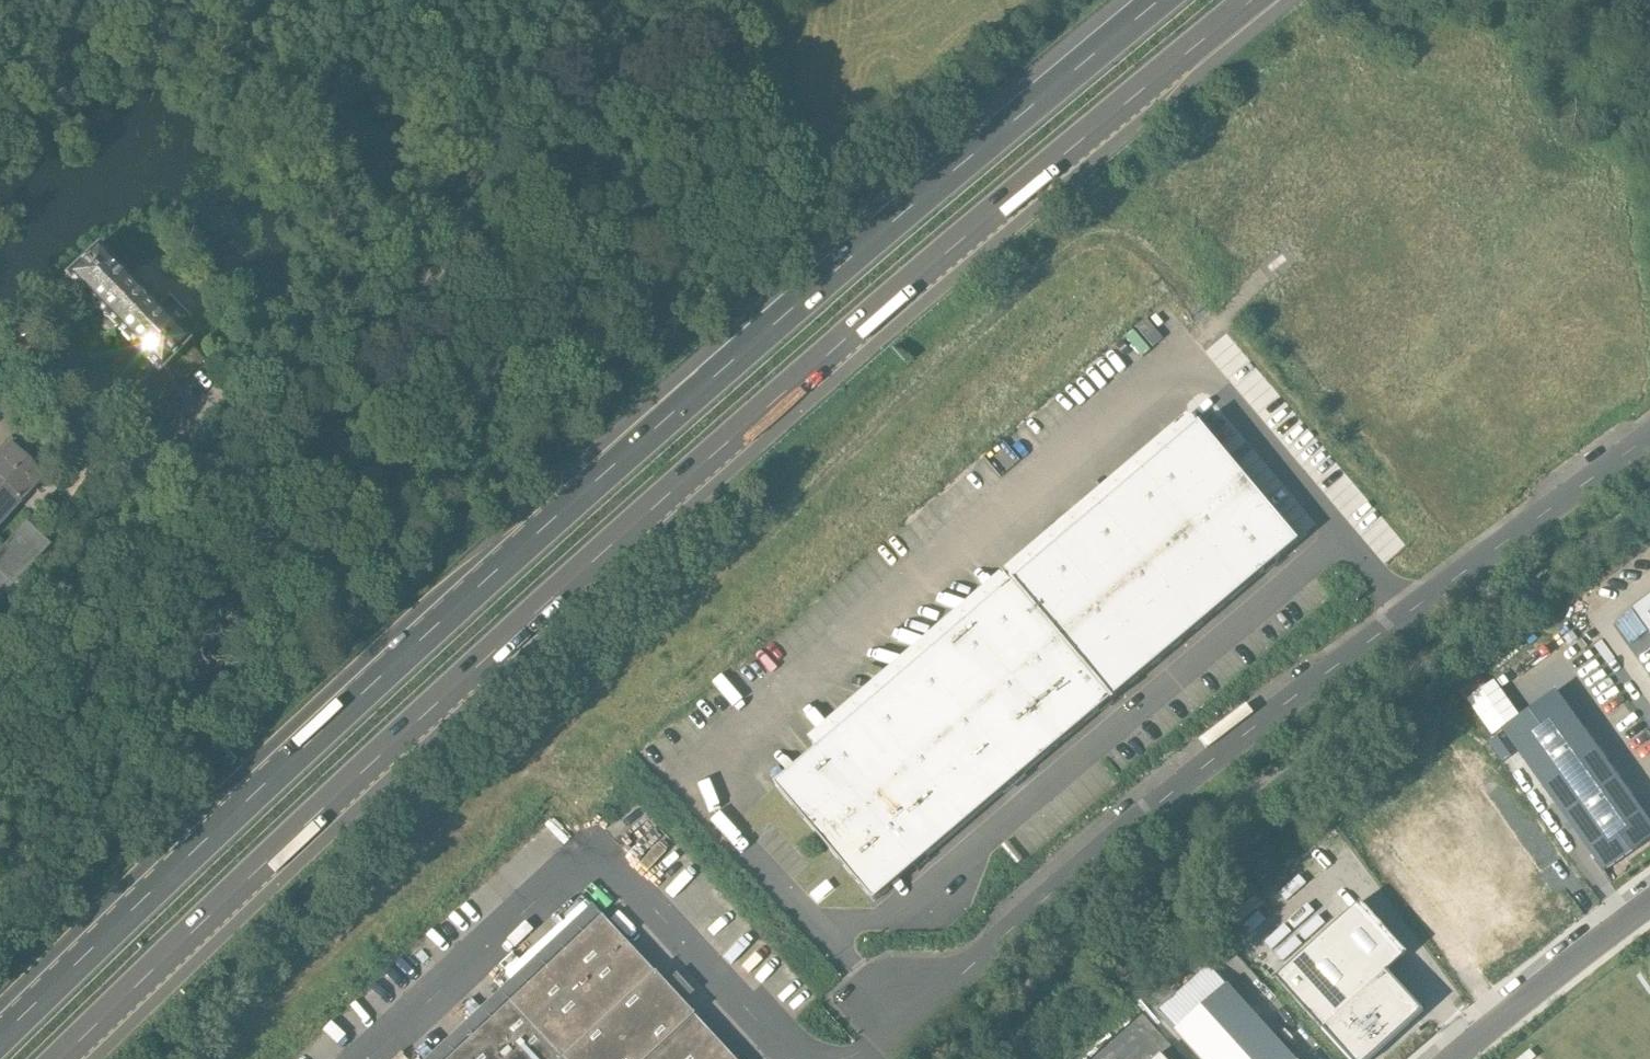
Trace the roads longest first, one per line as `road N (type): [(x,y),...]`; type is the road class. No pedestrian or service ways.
road 1 (motorway): [(58,1058),(593,553),(1263,0)]
road 2 (motorway): [(1173,0),(558,514),(0,1044)]
road 3 (unclassified): [(1649,444),(1219,764),(968,970),(892,997)]
road 4 (unclassified): [(1649,903),(1452,1058)]

